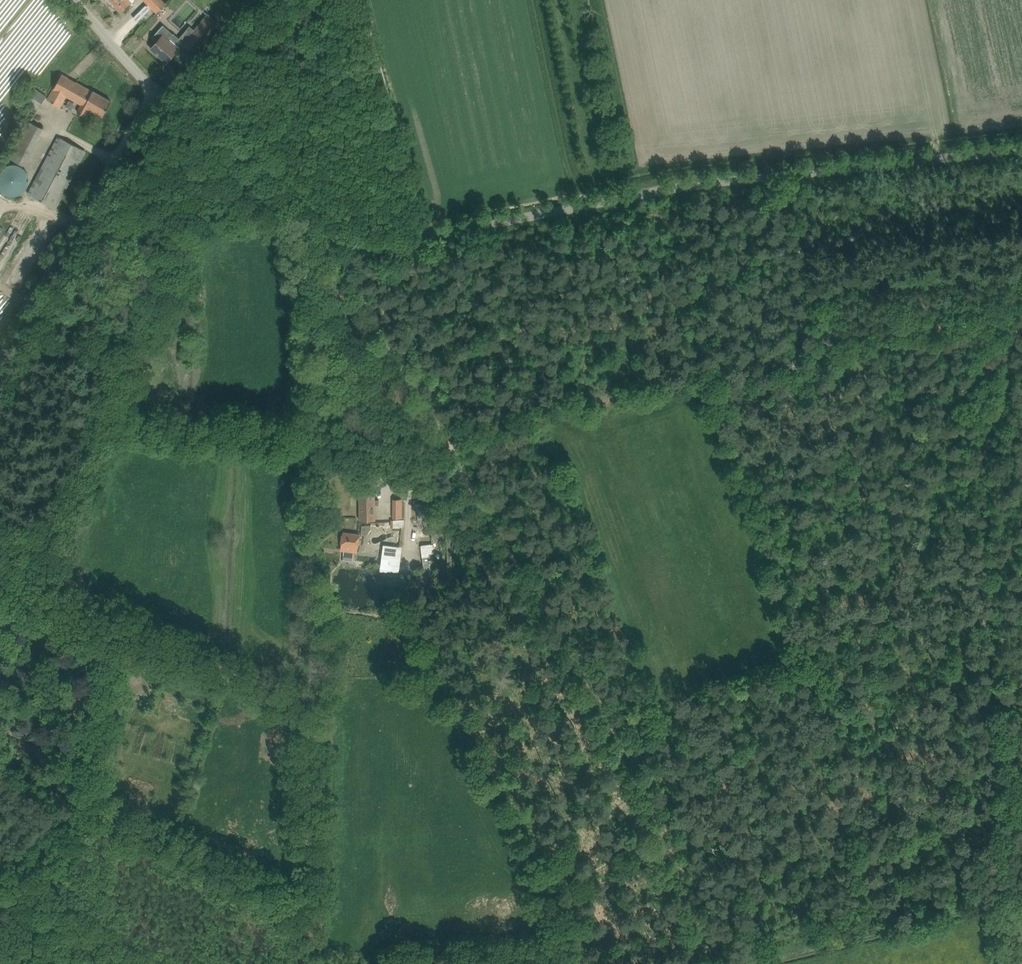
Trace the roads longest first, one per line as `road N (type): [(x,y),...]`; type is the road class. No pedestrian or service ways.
road 1 (track): [(334,230),(332,255),(652,800),(711,963)]
road 2 (unclassified): [(334,230),(399,240),(634,194),(1021,148)]
road 3 (unclassified): [(992,963),(970,470),(984,368),(995,335),(1021,301)]
road 4 (track): [(152,87),(0,359)]
road 5 (unclassified): [(334,230),(279,153),(152,87)]

